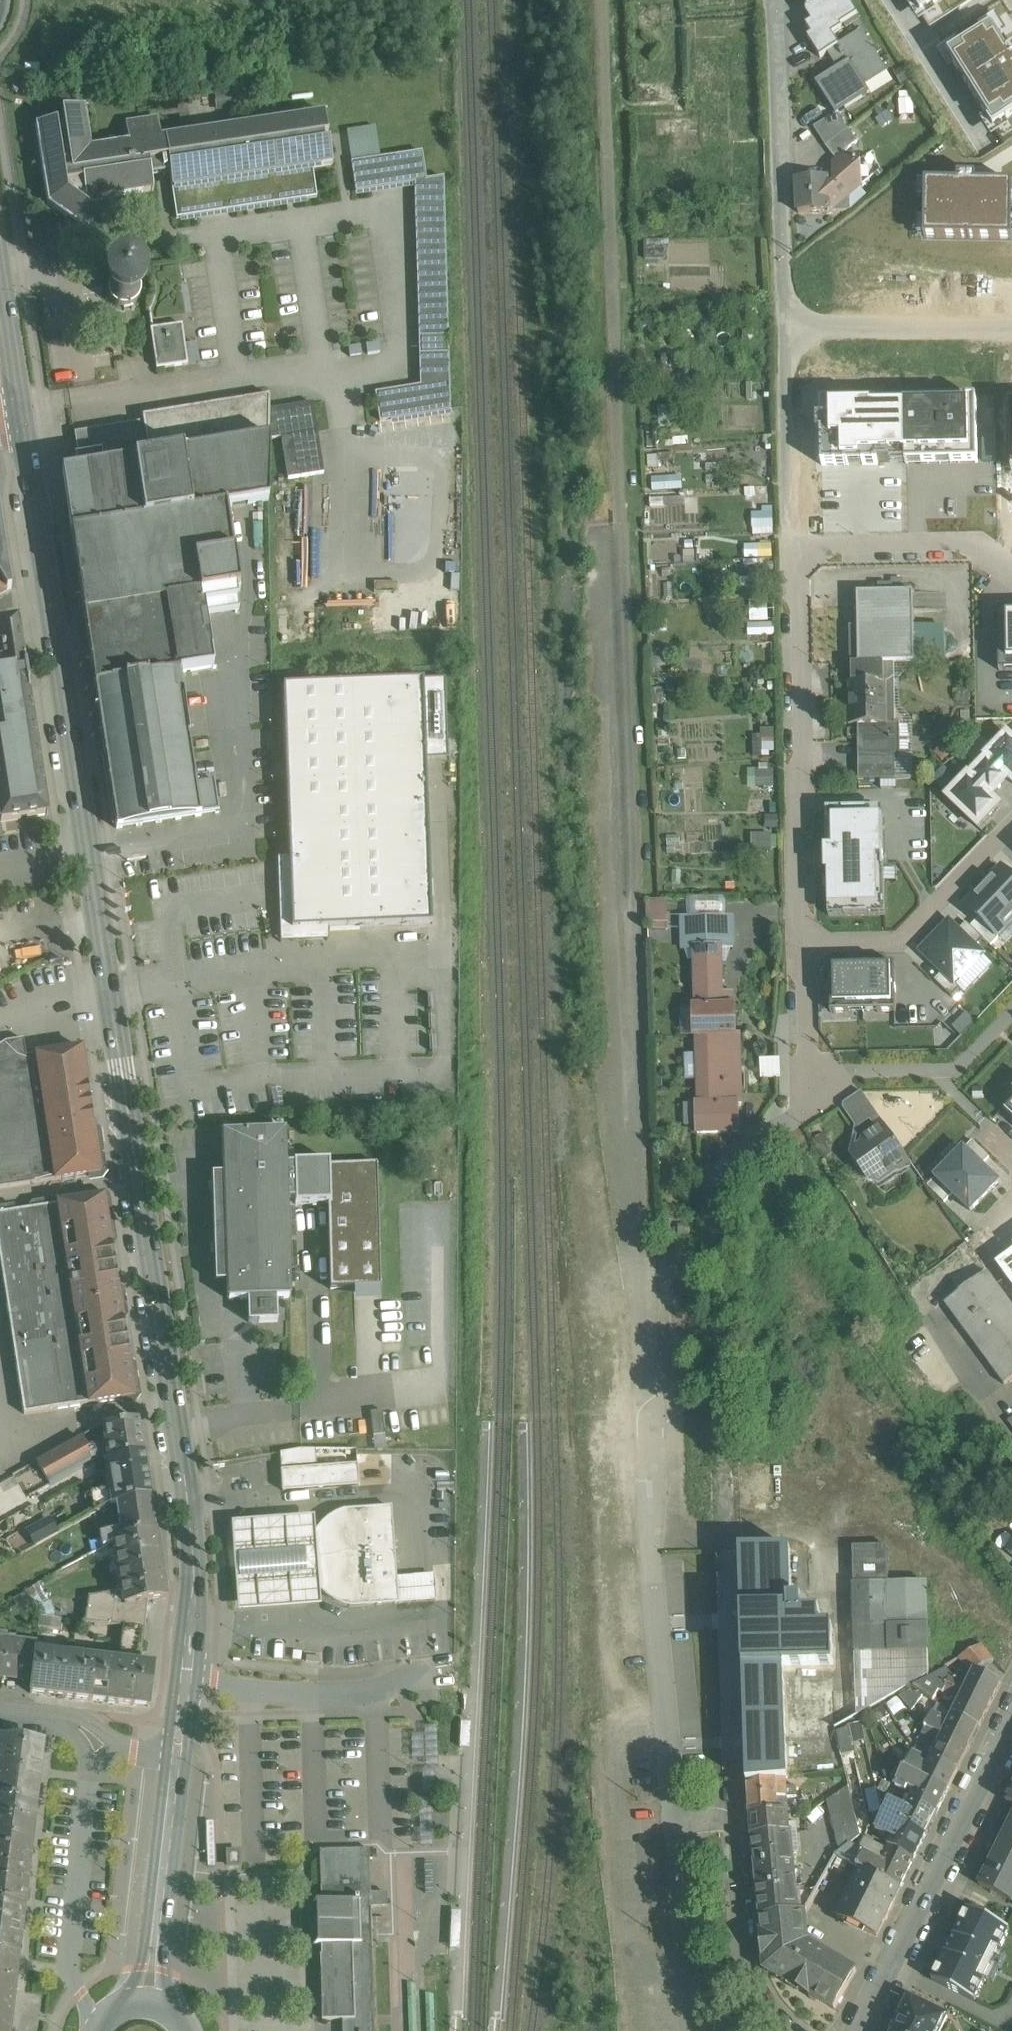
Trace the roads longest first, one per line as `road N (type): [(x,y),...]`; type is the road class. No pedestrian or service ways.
road 1 (tertiary): [(187,1681),(193,1556),(187,1483),(131,1080),(19,405)]
road 2 (residential): [(652,1418),(677,1817)]
road 3 (residential): [(791,550),(801,941)]
road 4 (residential): [(855,2030),(1011,1724)]
road 5 (residential): [(774,0),(786,327)]
road 6 (residential): [(677,1817),(720,1817),(731,1824),(746,1957),(802,2030)]
road 7 (residential): [(106,1761),(87,1785),(71,1943),(94,2030)]
road 8 (residential): [(801,941),(802,1102),(790,1128),(722,1181)]
road 9 (residential): [(801,941),(894,942),(919,926),(1011,828)]
road 10 (tertiary): [(148,2002),(178,1747)]
road 11 (residential): [(187,1681),(283,1695),(376,1692),(424,1666)]
road 12 (residential): [(1011,568),(976,544),(791,550)]
road 13 (unclassified): [(1011,326),(786,327)]
road 14 (residential): [(786,327),(791,550)]
road 15 (unclassified): [(677,1817),(692,2030)]
road 16 (tertiary): [(19,405),(0,252)]
road 17 (residential): [(106,1761),(77,1723),(0,1709)]

